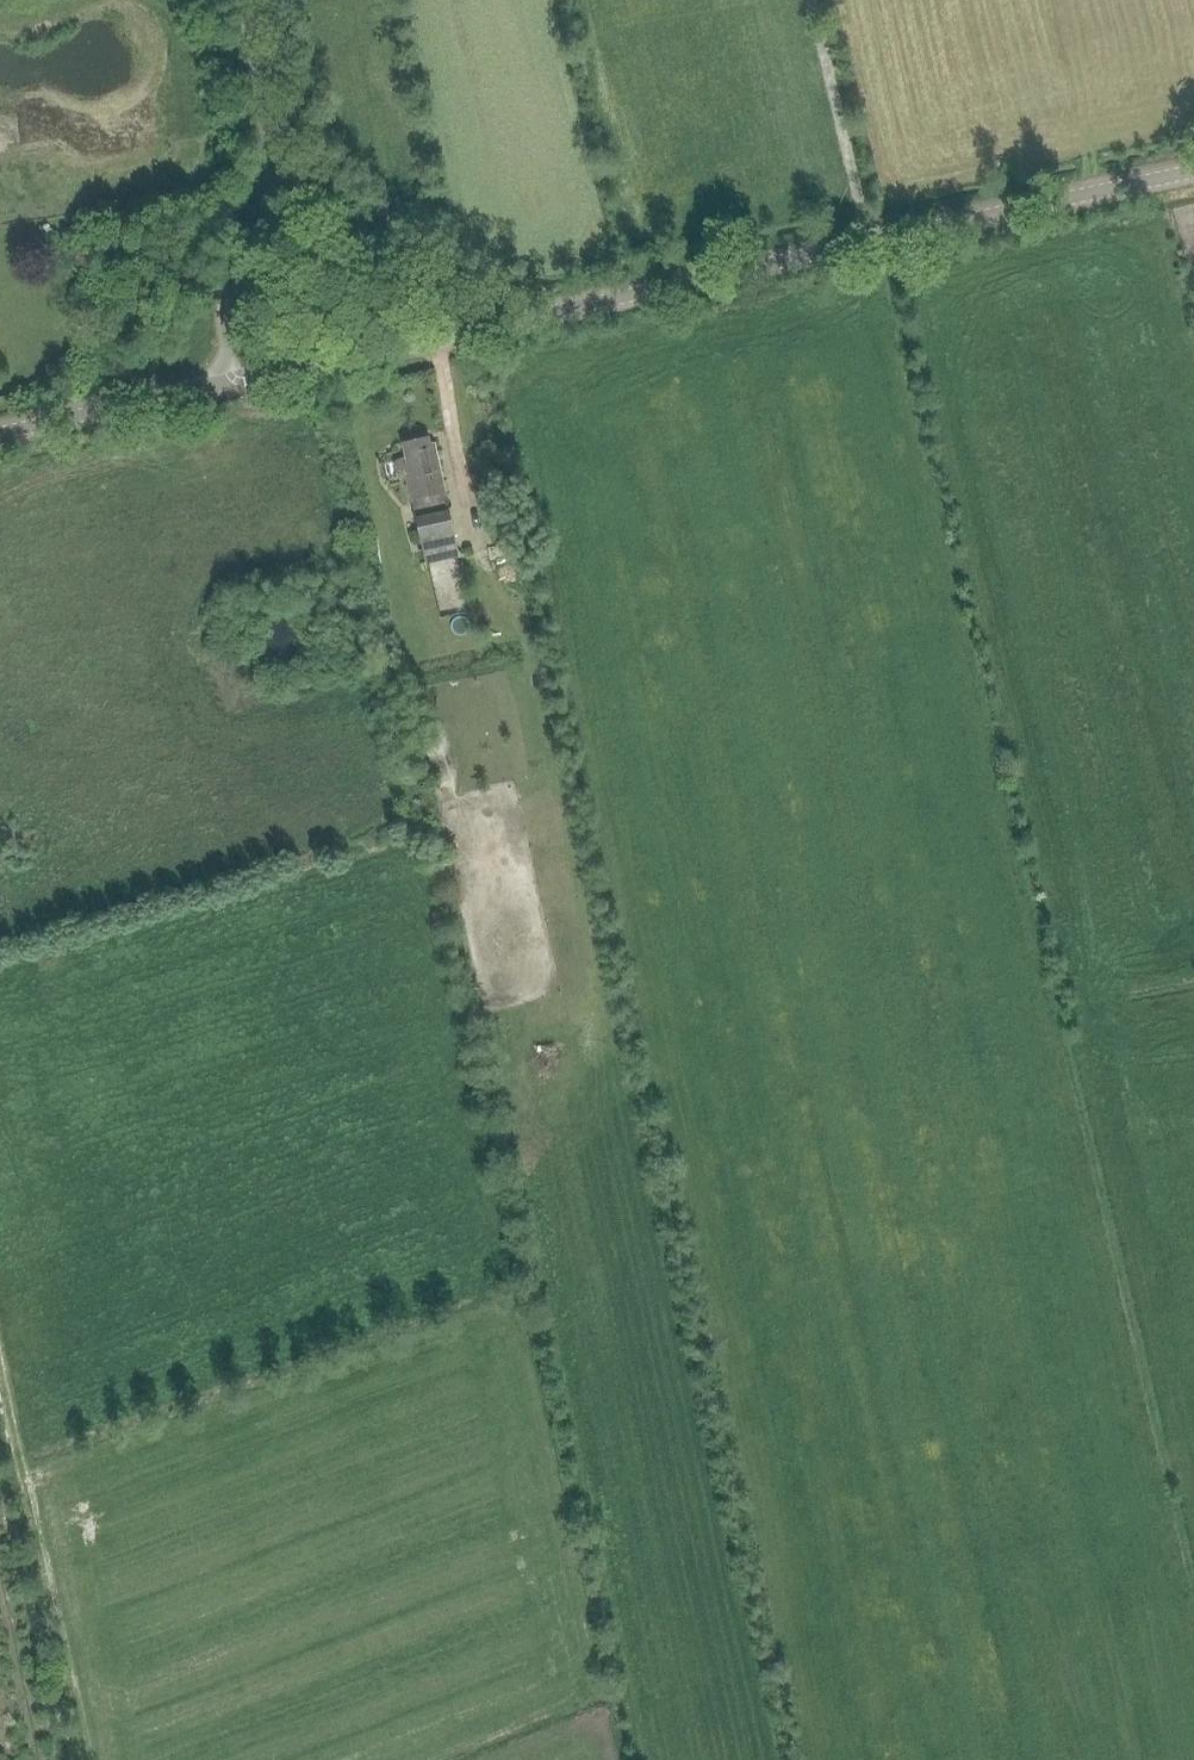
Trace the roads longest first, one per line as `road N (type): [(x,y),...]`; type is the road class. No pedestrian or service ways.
road 1 (tertiary): [(1193,171),(242,379)]
road 2 (unclassified): [(242,379),(228,301),(270,168),(270,113),(247,0)]
road 3 (tertiary): [(0,435),(242,379)]

